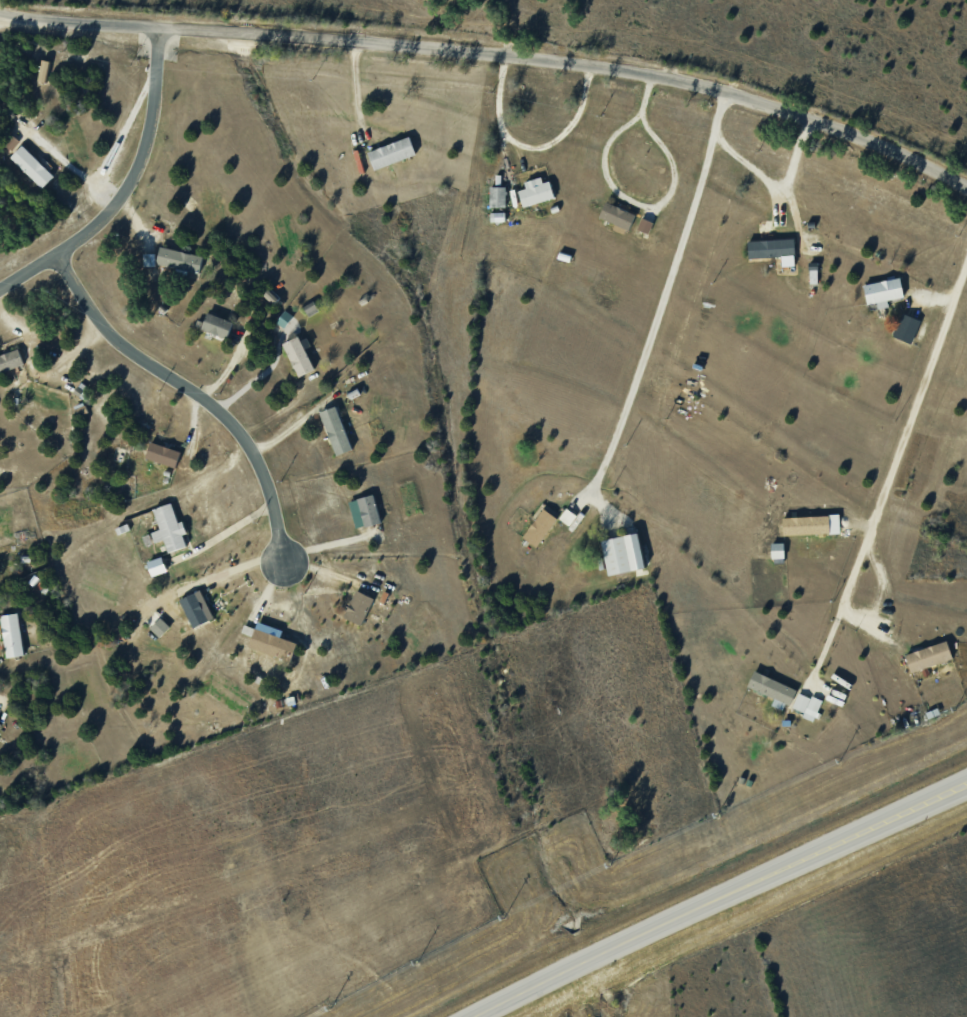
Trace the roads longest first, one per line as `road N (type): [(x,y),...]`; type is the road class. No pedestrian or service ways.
road 1 (residential): [(966,188),(749,99),(611,67),(0,18)]
road 2 (secondary): [(490,1016),(966,788)]
road 3 (residential): [(55,250),(105,332),(207,399),(242,432),(273,505),(283,559)]
road 4 (residential): [(162,30),(151,124),(134,174),(105,214),(0,287)]

